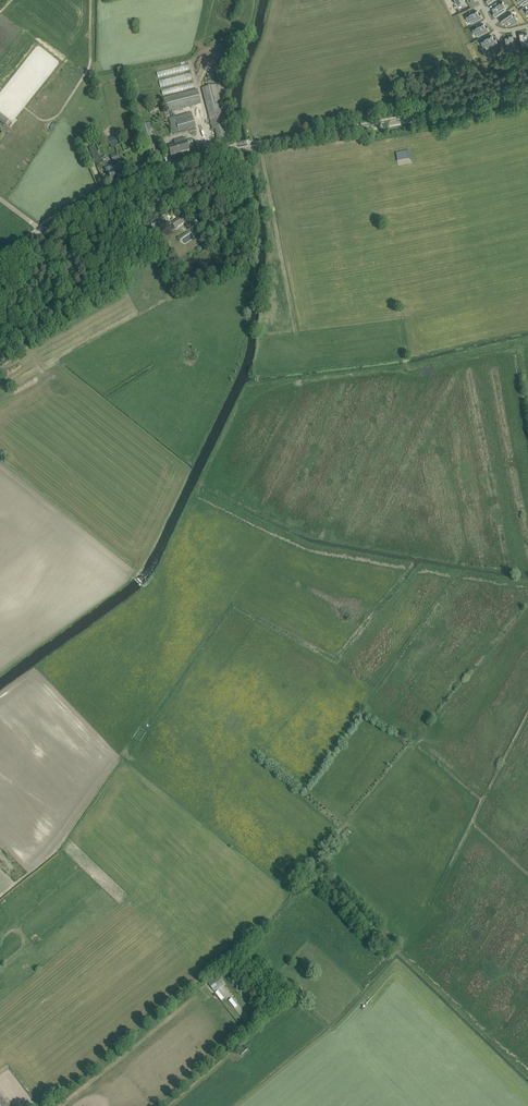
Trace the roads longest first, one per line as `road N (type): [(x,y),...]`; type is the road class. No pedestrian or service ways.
road 1 (unclassified): [(44,232),(185,163),(527,93)]

